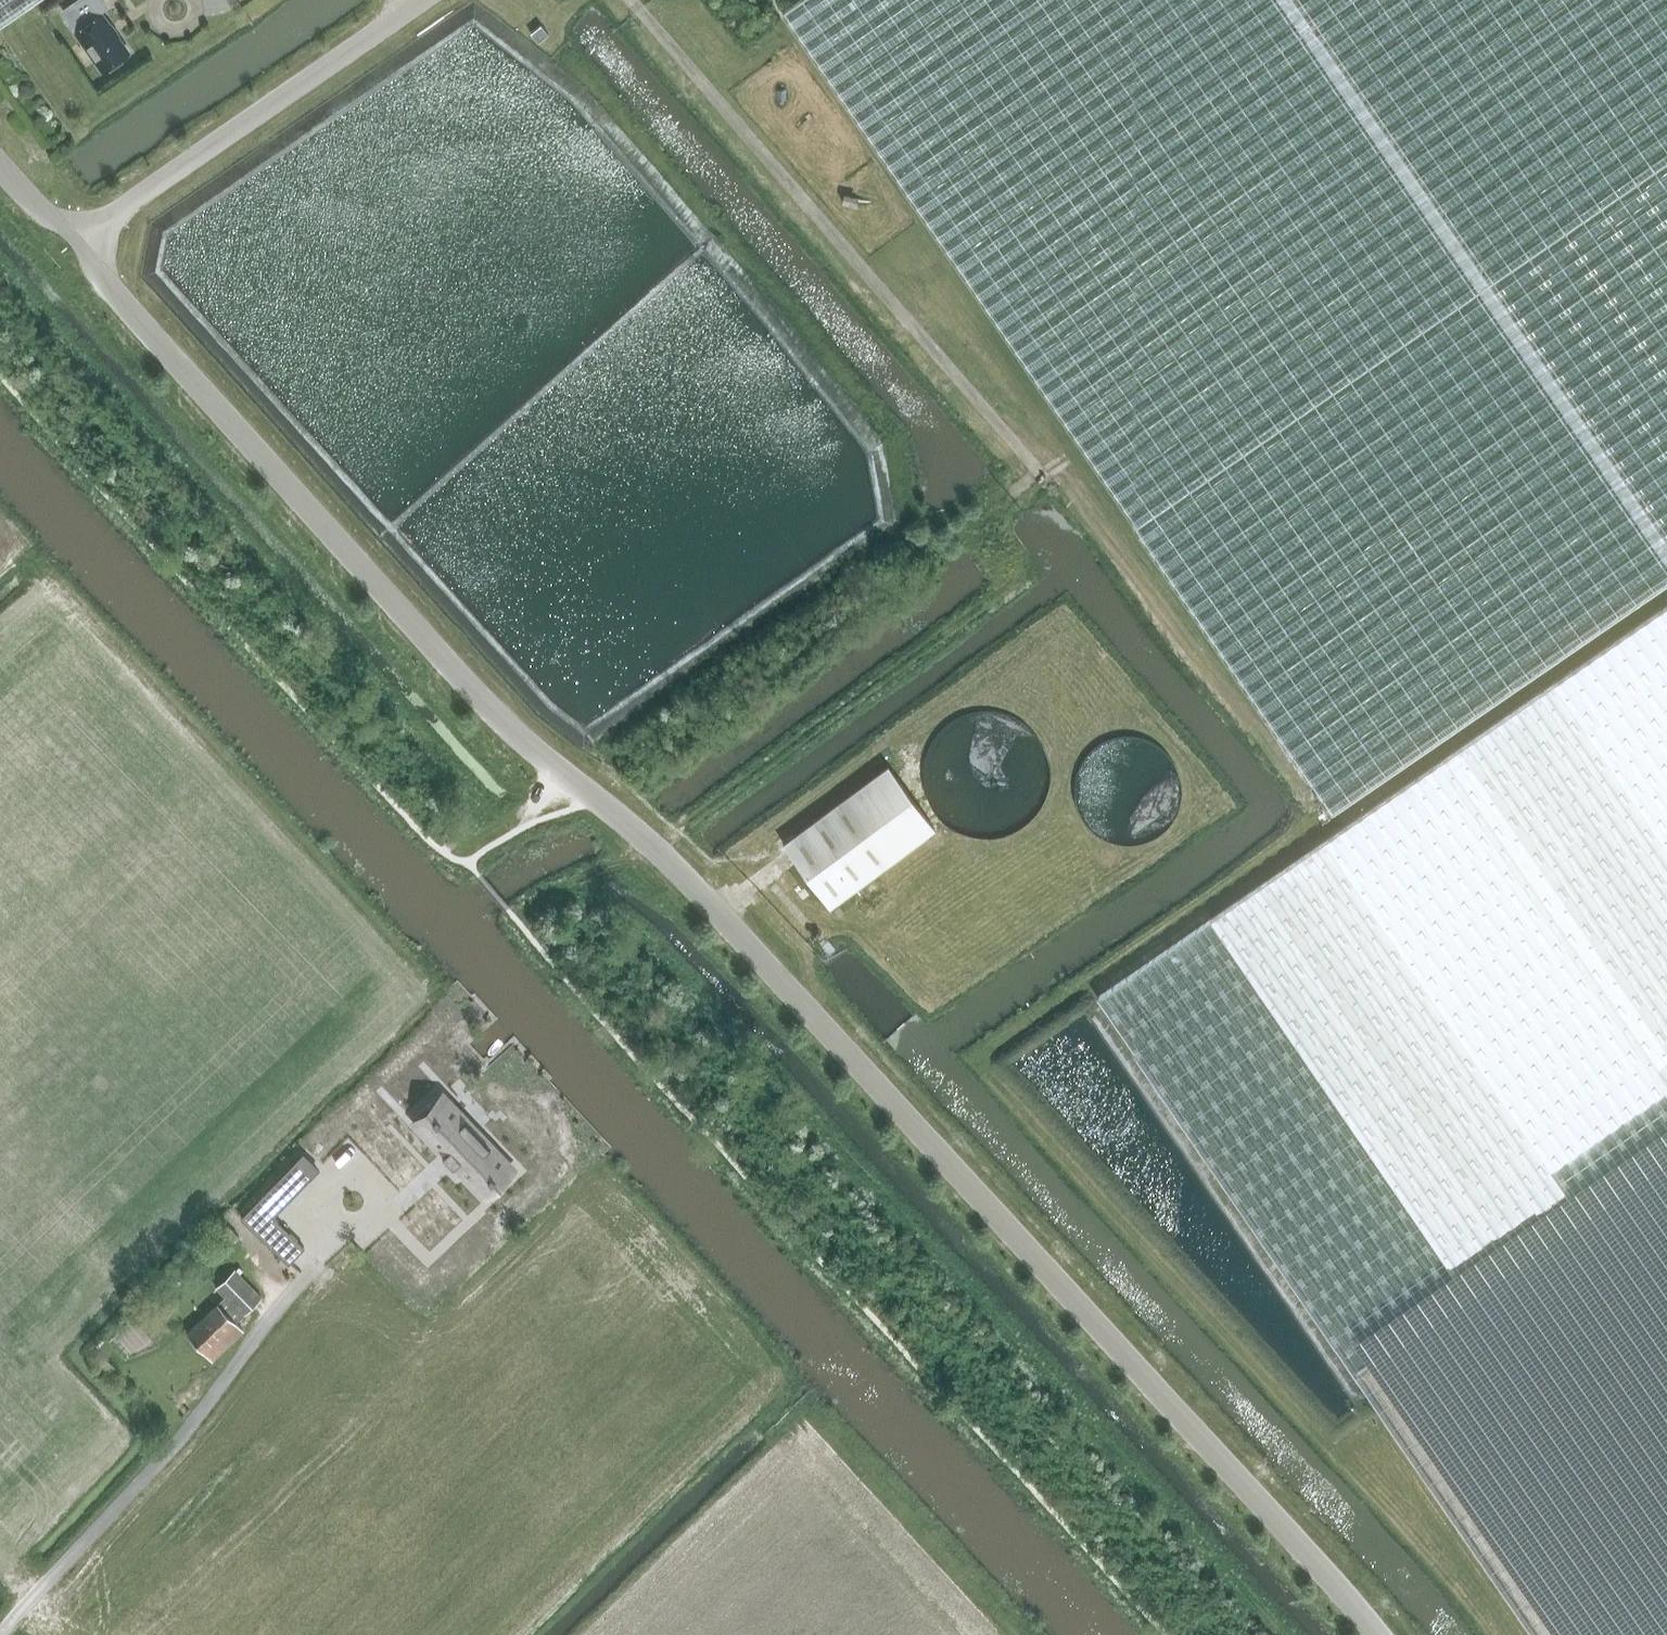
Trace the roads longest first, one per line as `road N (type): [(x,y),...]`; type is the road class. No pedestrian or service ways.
road 1 (unclassified): [(1375,1634),(681,873),(462,680),(106,286),(85,235)]
road 2 (unclassified): [(85,235),(424,0)]

